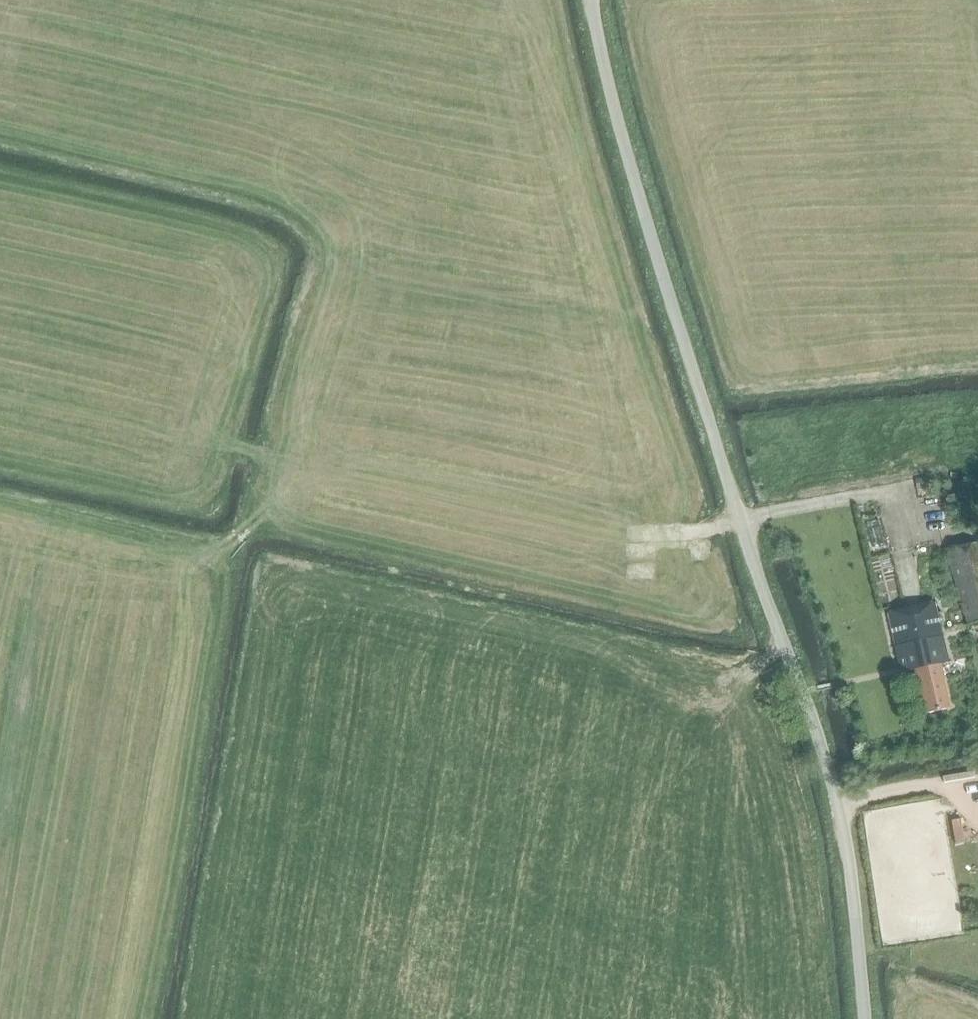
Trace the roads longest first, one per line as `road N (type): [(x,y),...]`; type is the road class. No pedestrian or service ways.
road 1 (unclassified): [(863,1018),(843,836),(826,765),(704,404),(613,112),(589,0)]

